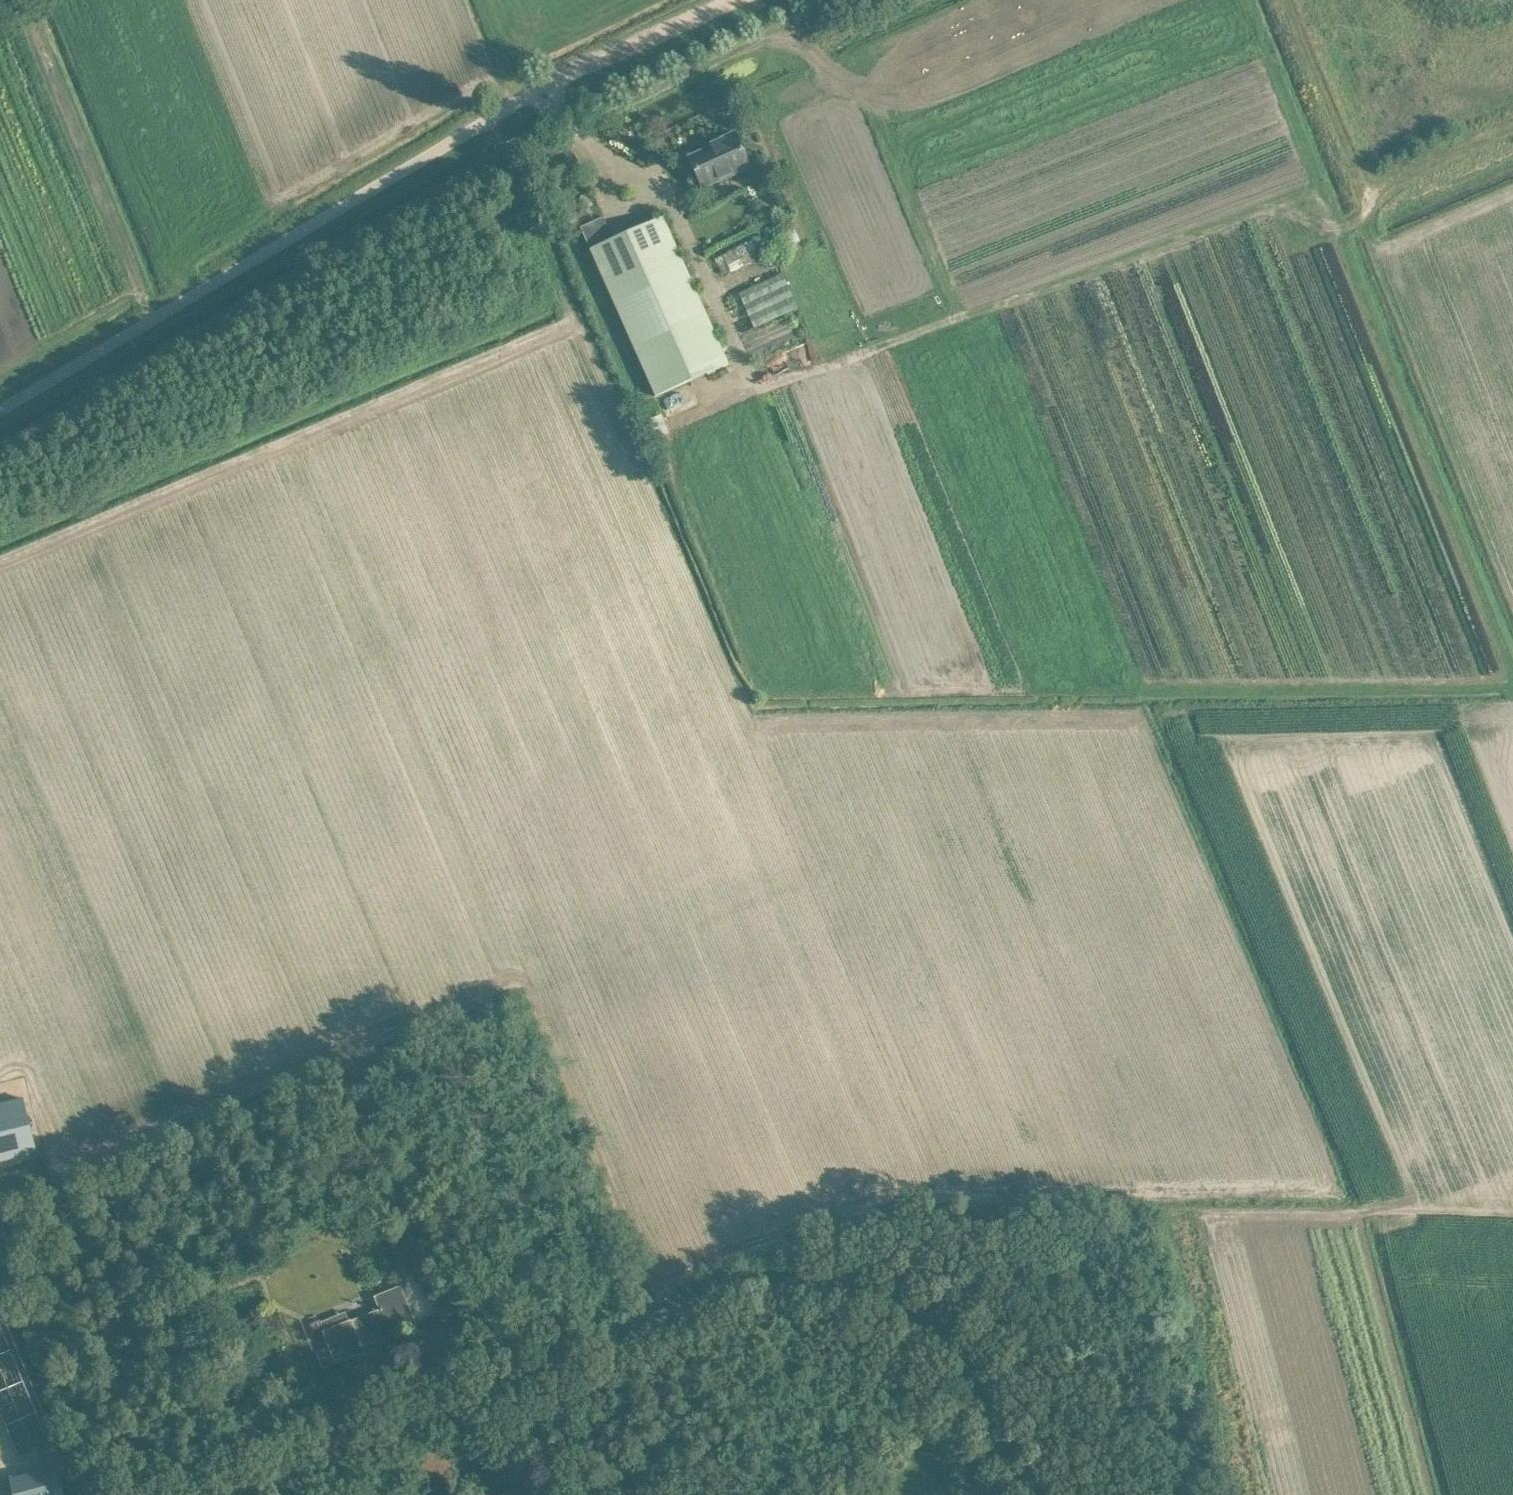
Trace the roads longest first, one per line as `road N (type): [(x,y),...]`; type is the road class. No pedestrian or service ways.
road 1 (unclassified): [(1032,1494),(975,1383),(901,1307),(831,1271),(768,1270),(228,1494)]
road 2 (unclassified): [(0,417),(566,84)]
road 3 (track): [(1282,0),(1363,196),(1512,131)]
road 4 (track): [(566,84),(744,0)]

